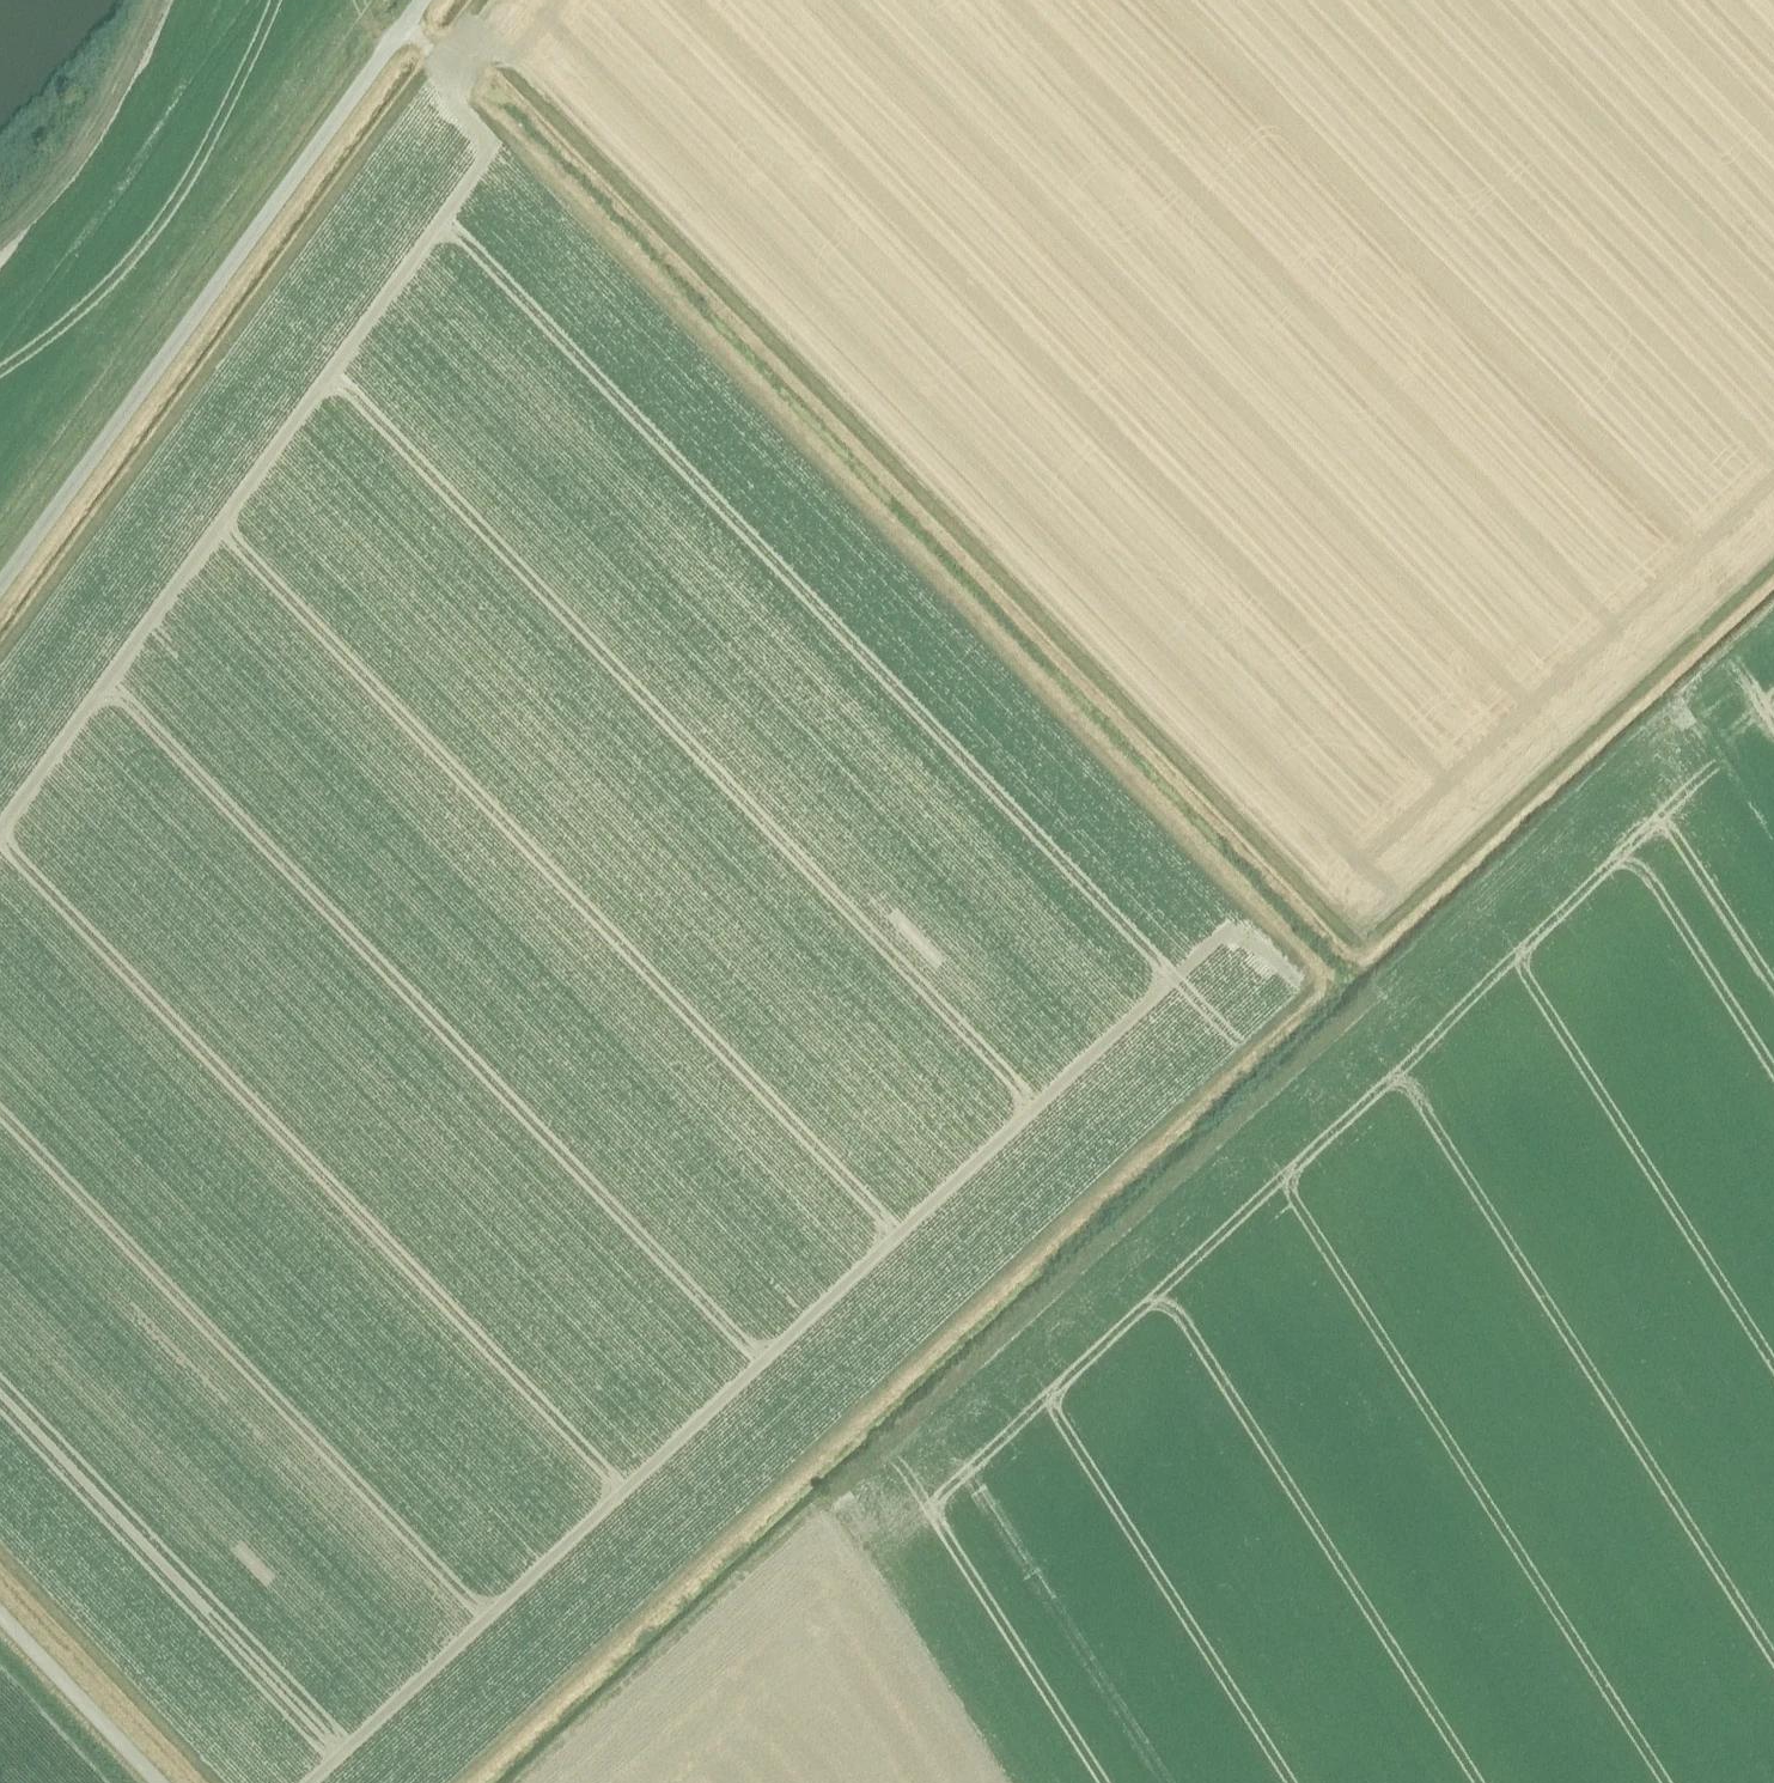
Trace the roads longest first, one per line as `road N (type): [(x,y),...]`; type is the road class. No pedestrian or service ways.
road 1 (unclassified): [(0,587),(418,0)]
road 2 (unclassified): [(159,1782),(0,1613)]

